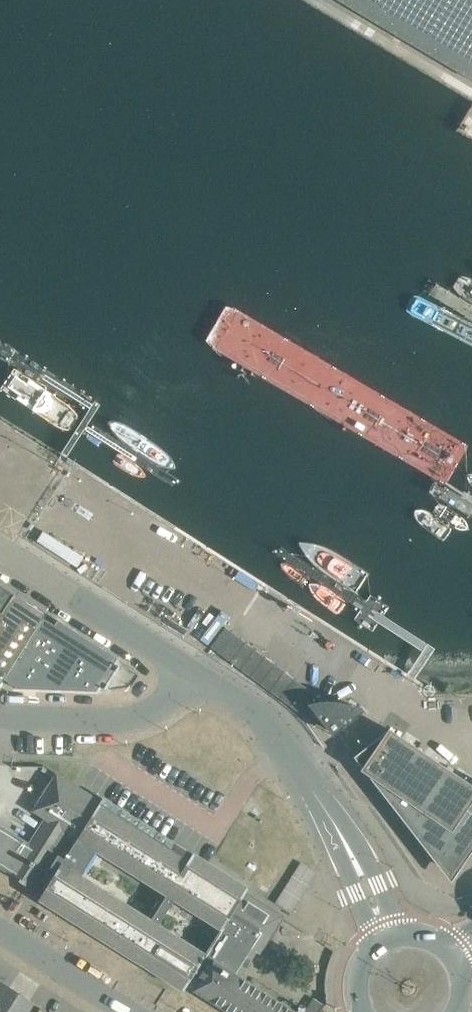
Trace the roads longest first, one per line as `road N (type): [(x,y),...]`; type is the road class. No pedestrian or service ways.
road 1 (unclassified): [(388,937),(339,831),(264,722),(188,669)]
road 2 (unclassified): [(188,669),(0,550)]
road 3 (unclassified): [(0,717),(125,720),(164,701),(188,669)]
road 4 (unclassified): [(130,1011),(0,930)]

